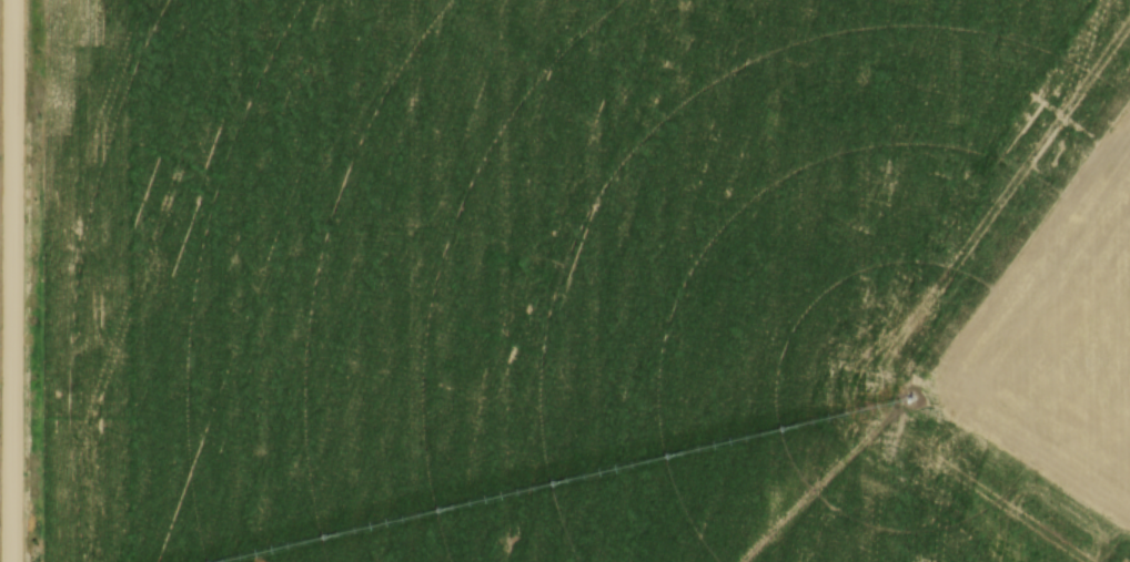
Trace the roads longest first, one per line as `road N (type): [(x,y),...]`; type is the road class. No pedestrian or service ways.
road 1 (tertiary): [(16,0),(16,561)]

